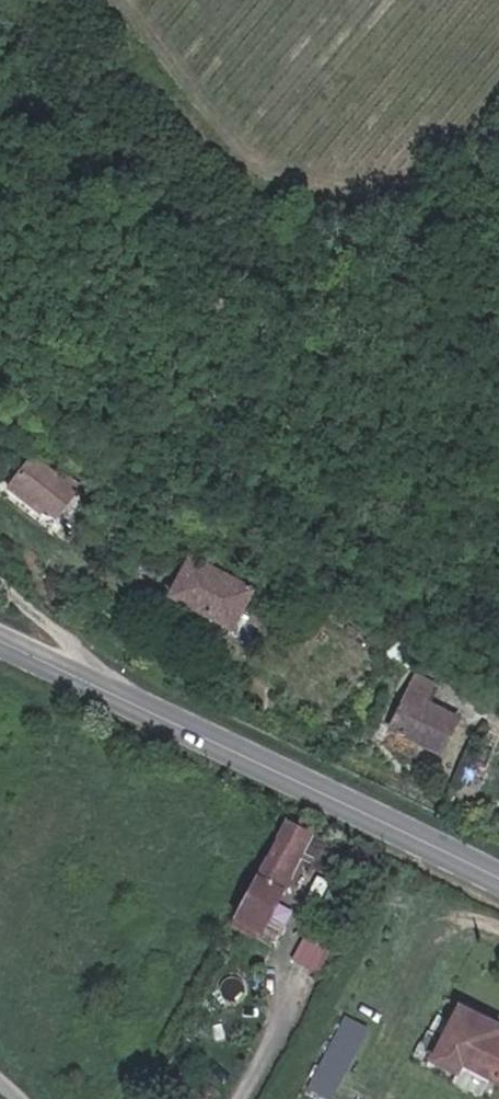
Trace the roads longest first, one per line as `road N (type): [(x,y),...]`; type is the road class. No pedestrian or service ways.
road 1 (primary): [(0,638),(498,880)]

